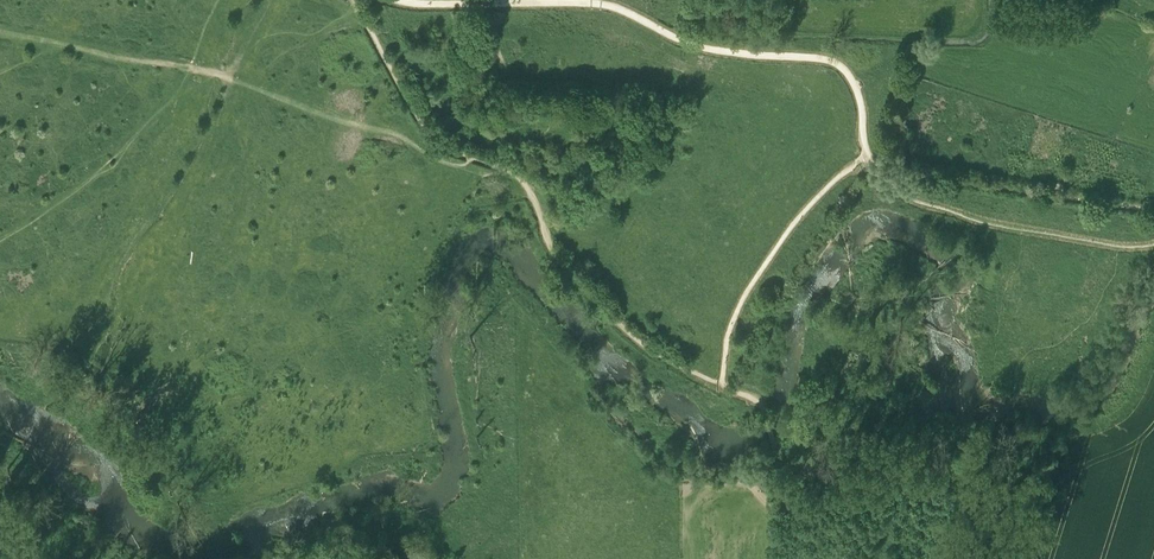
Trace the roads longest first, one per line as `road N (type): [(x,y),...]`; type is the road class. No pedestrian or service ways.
road 1 (track): [(722,386),(618,322),(555,253),(523,181),(470,155)]
road 2 (track): [(470,155),(430,133),(354,0)]

